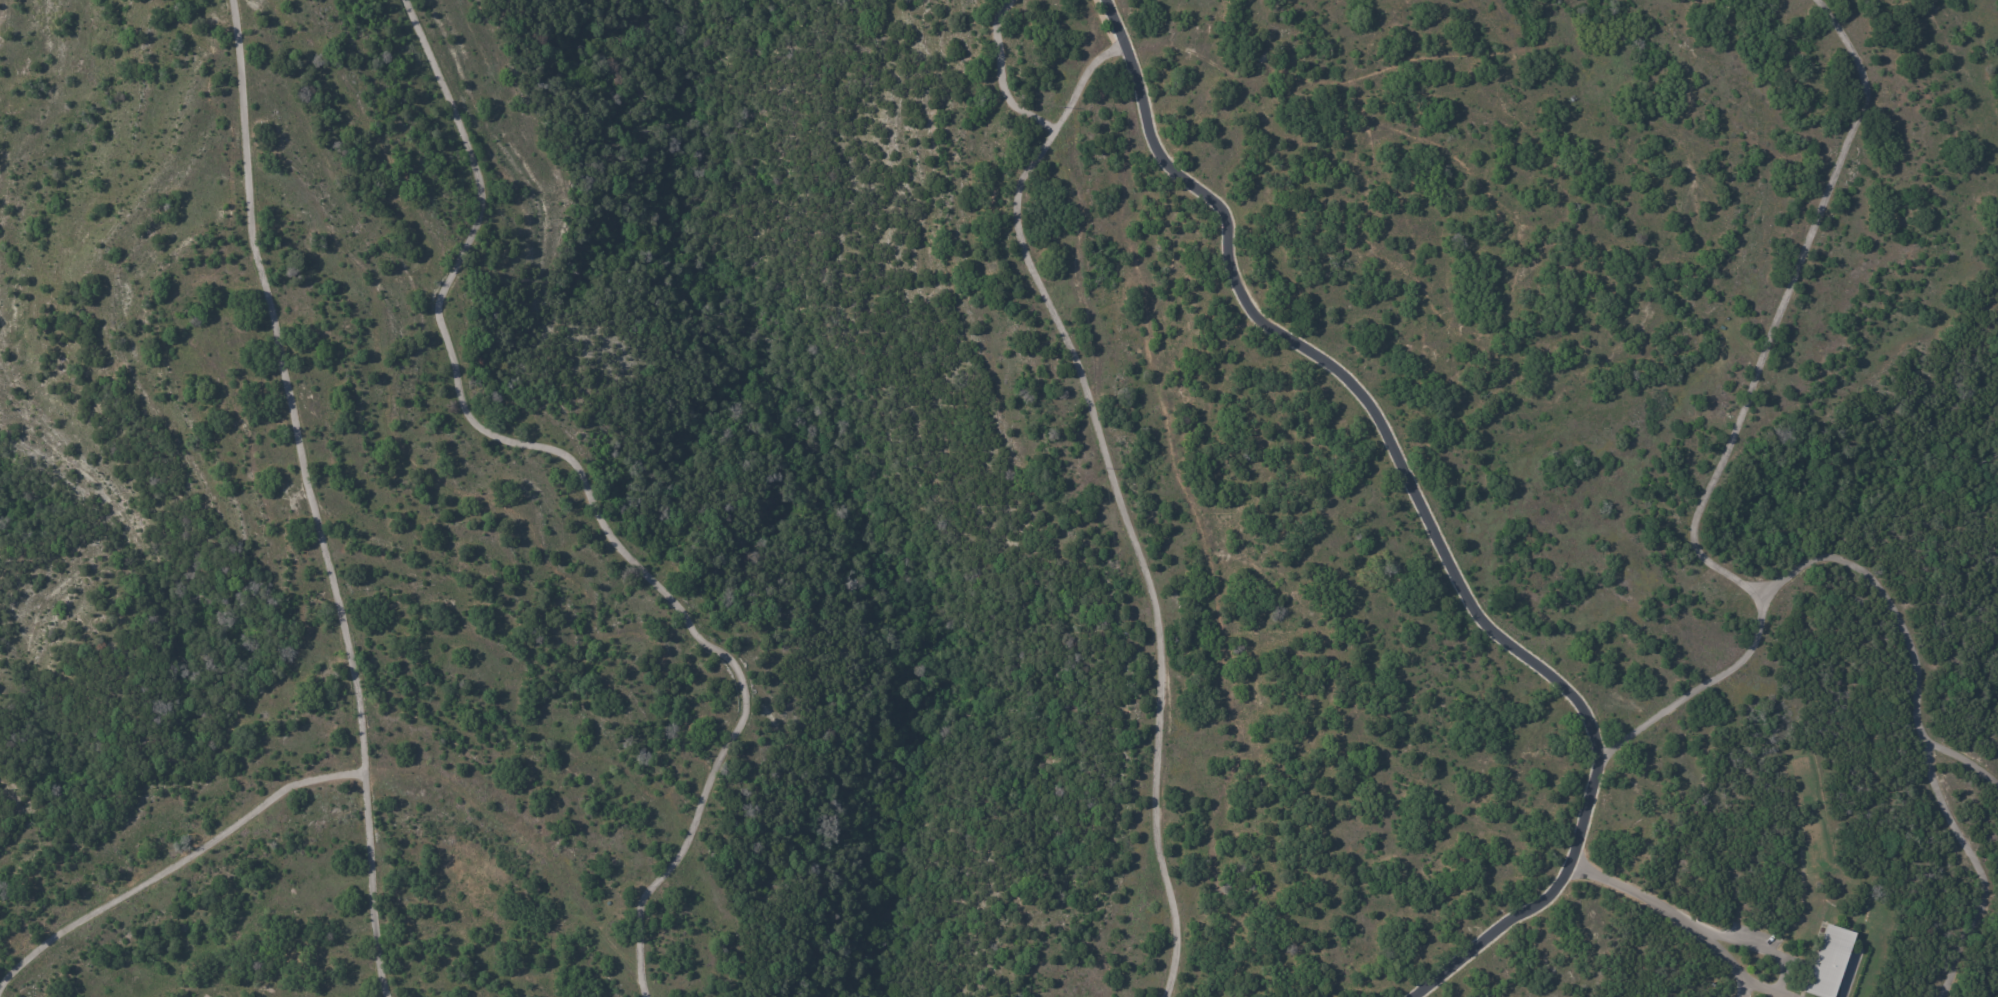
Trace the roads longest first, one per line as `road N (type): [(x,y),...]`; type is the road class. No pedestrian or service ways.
road 1 (track): [(1811,0),(1864,77),(1863,111),(1691,543),(1760,599),(1761,632),(1747,659),(1595,765)]

